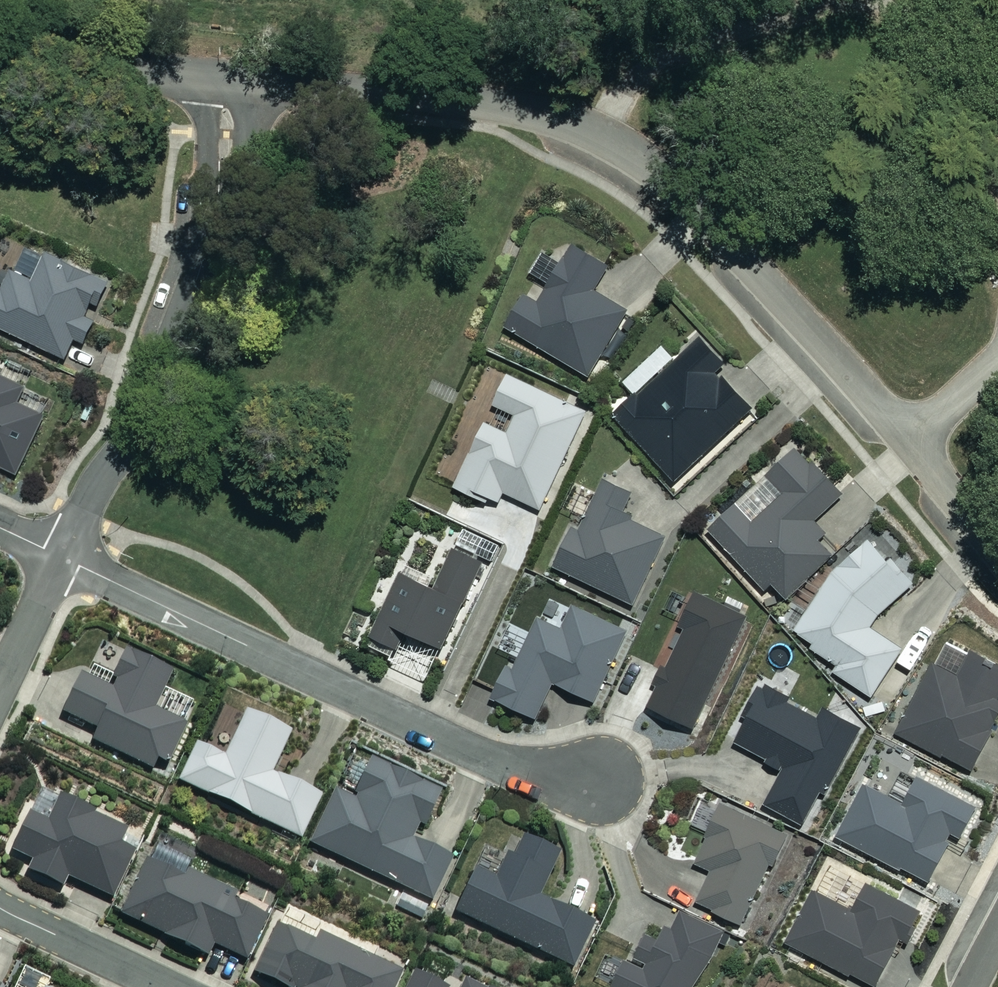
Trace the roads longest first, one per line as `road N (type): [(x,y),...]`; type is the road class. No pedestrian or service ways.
road 1 (residential): [(997,545),(703,214),(620,144),(518,108),(229,83)]
road 2 (residential): [(598,778),(530,772),(456,746),(60,556)]
road 3 (residential): [(229,83),(210,245),(148,409),(60,556)]
road 4 (residential): [(229,83),(0,60)]
road 5 (residential): [(0,909),(162,986)]
road 6 (residential): [(60,556),(0,682)]
road 7 (track): [(911,442),(997,354)]

